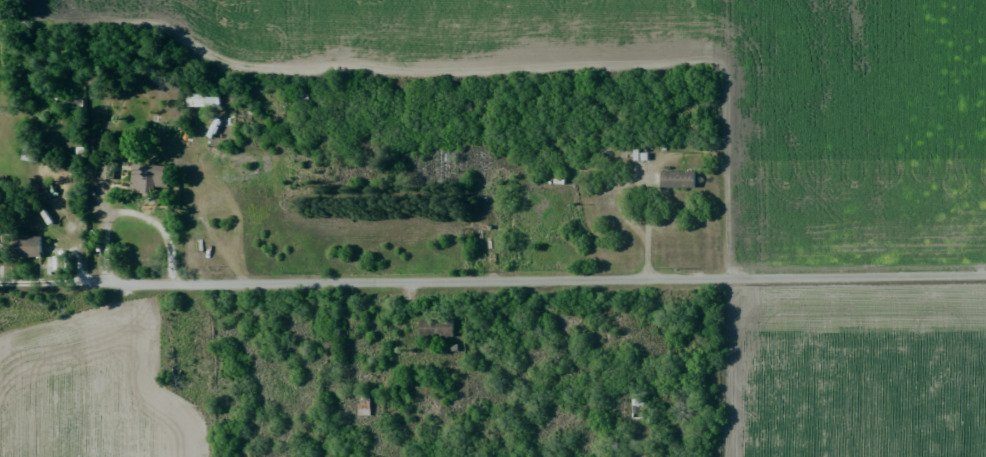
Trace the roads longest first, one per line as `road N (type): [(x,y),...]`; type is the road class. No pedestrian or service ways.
road 1 (residential): [(0,282),(985,274)]
road 2 (track): [(727,0),(725,276)]

